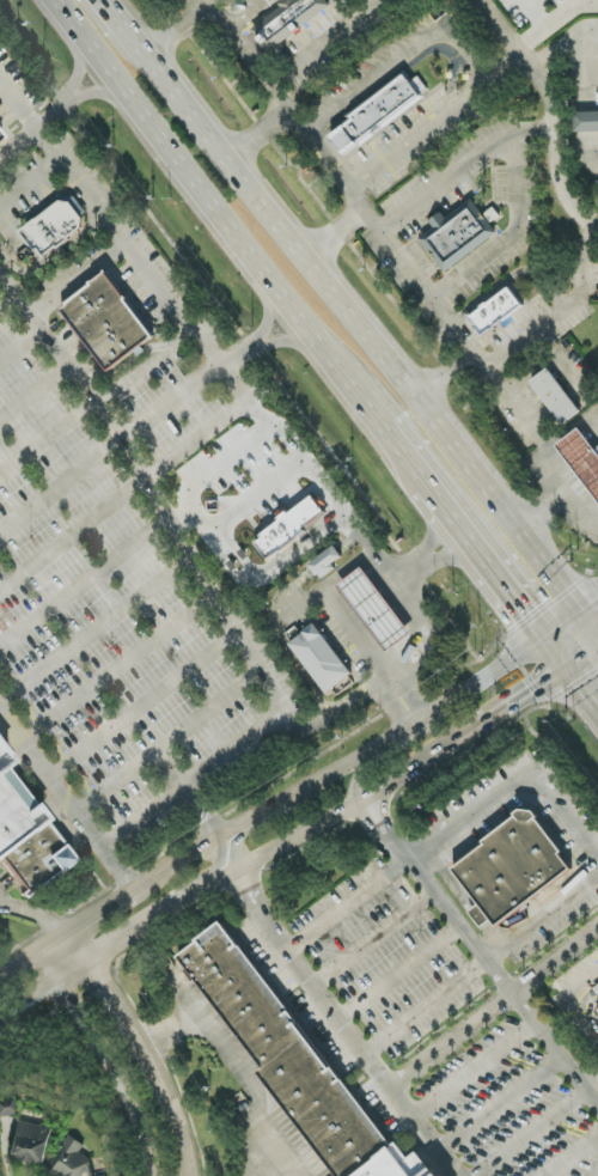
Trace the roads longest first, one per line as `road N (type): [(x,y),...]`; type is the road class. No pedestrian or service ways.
road 1 (primary): [(581,614),(144,51)]
road 2 (primary): [(53,0),(383,431)]
road 3 (residential): [(187,1175),(166,1089),(92,958)]
road 4 (residential): [(56,983),(138,1122),(152,1175)]
road 5 (secondary): [(384,787),(563,671)]
road 6 (primary): [(425,487),(542,640)]
road 7 (secondary): [(0,1018),(161,916)]
road 8 (secondary): [(542,640),(411,720)]
road 9 (secondary): [(234,871),(352,808)]

